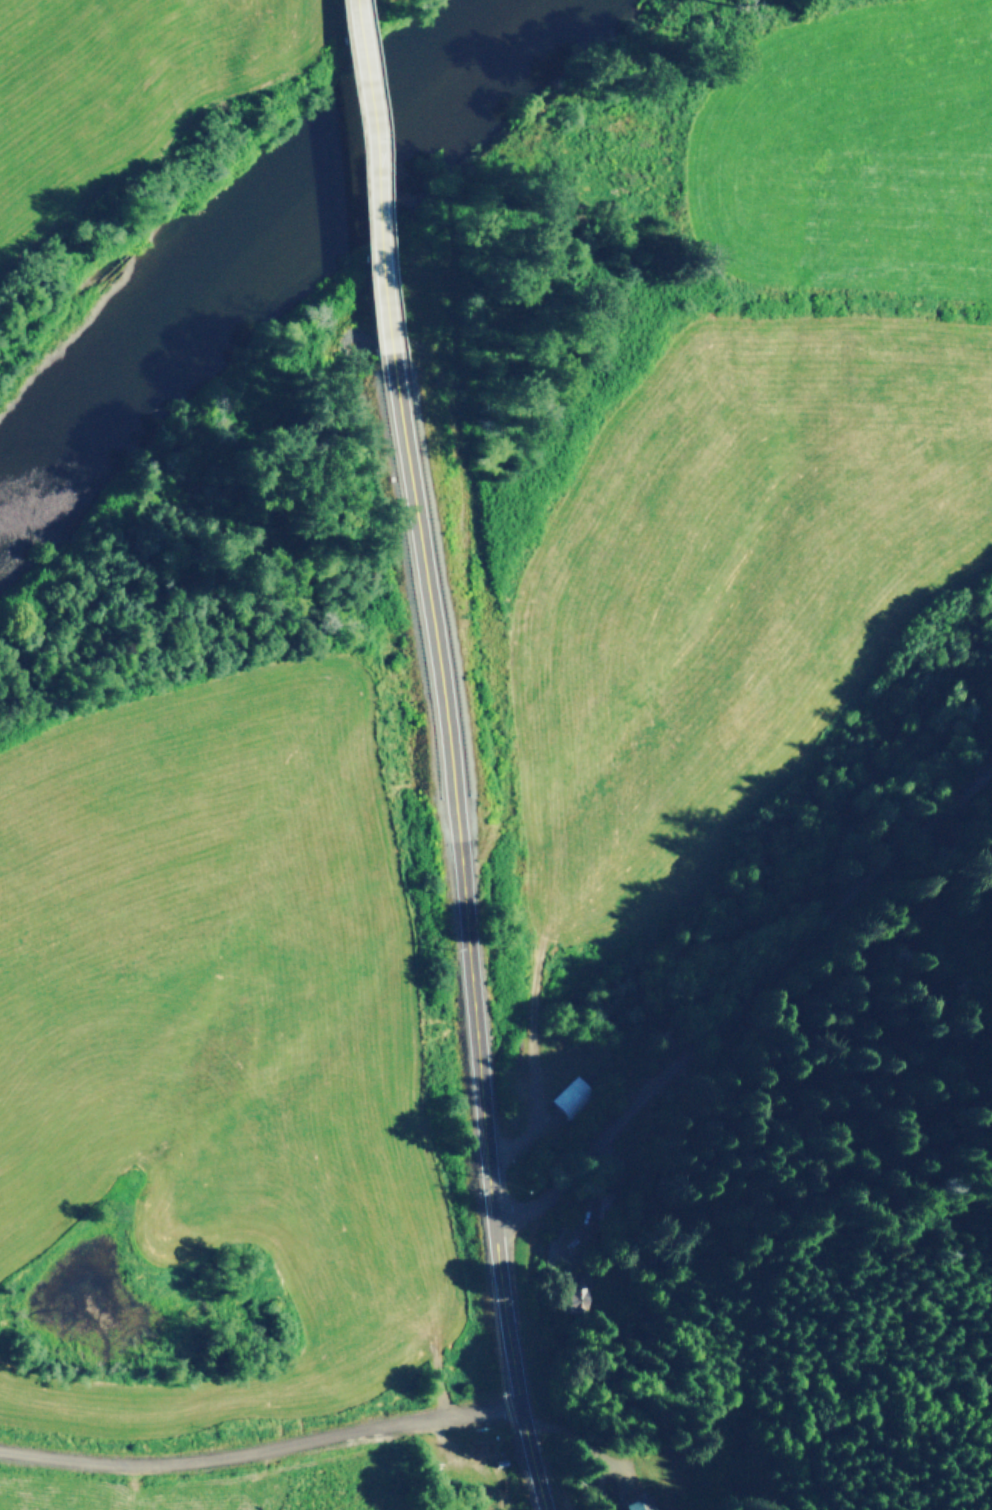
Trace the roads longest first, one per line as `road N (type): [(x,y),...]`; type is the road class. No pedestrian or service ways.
road 1 (tertiary): [(548,1509),(521,1412),(491,1209),(404,275)]
road 2 (residential): [(991,824),(599,1165),(491,1209)]
road 3 (track): [(521,1412),(450,1413),(172,1462),(86,1462),(0,1449)]
road 4 (tertiary): [(404,275),(377,0)]

